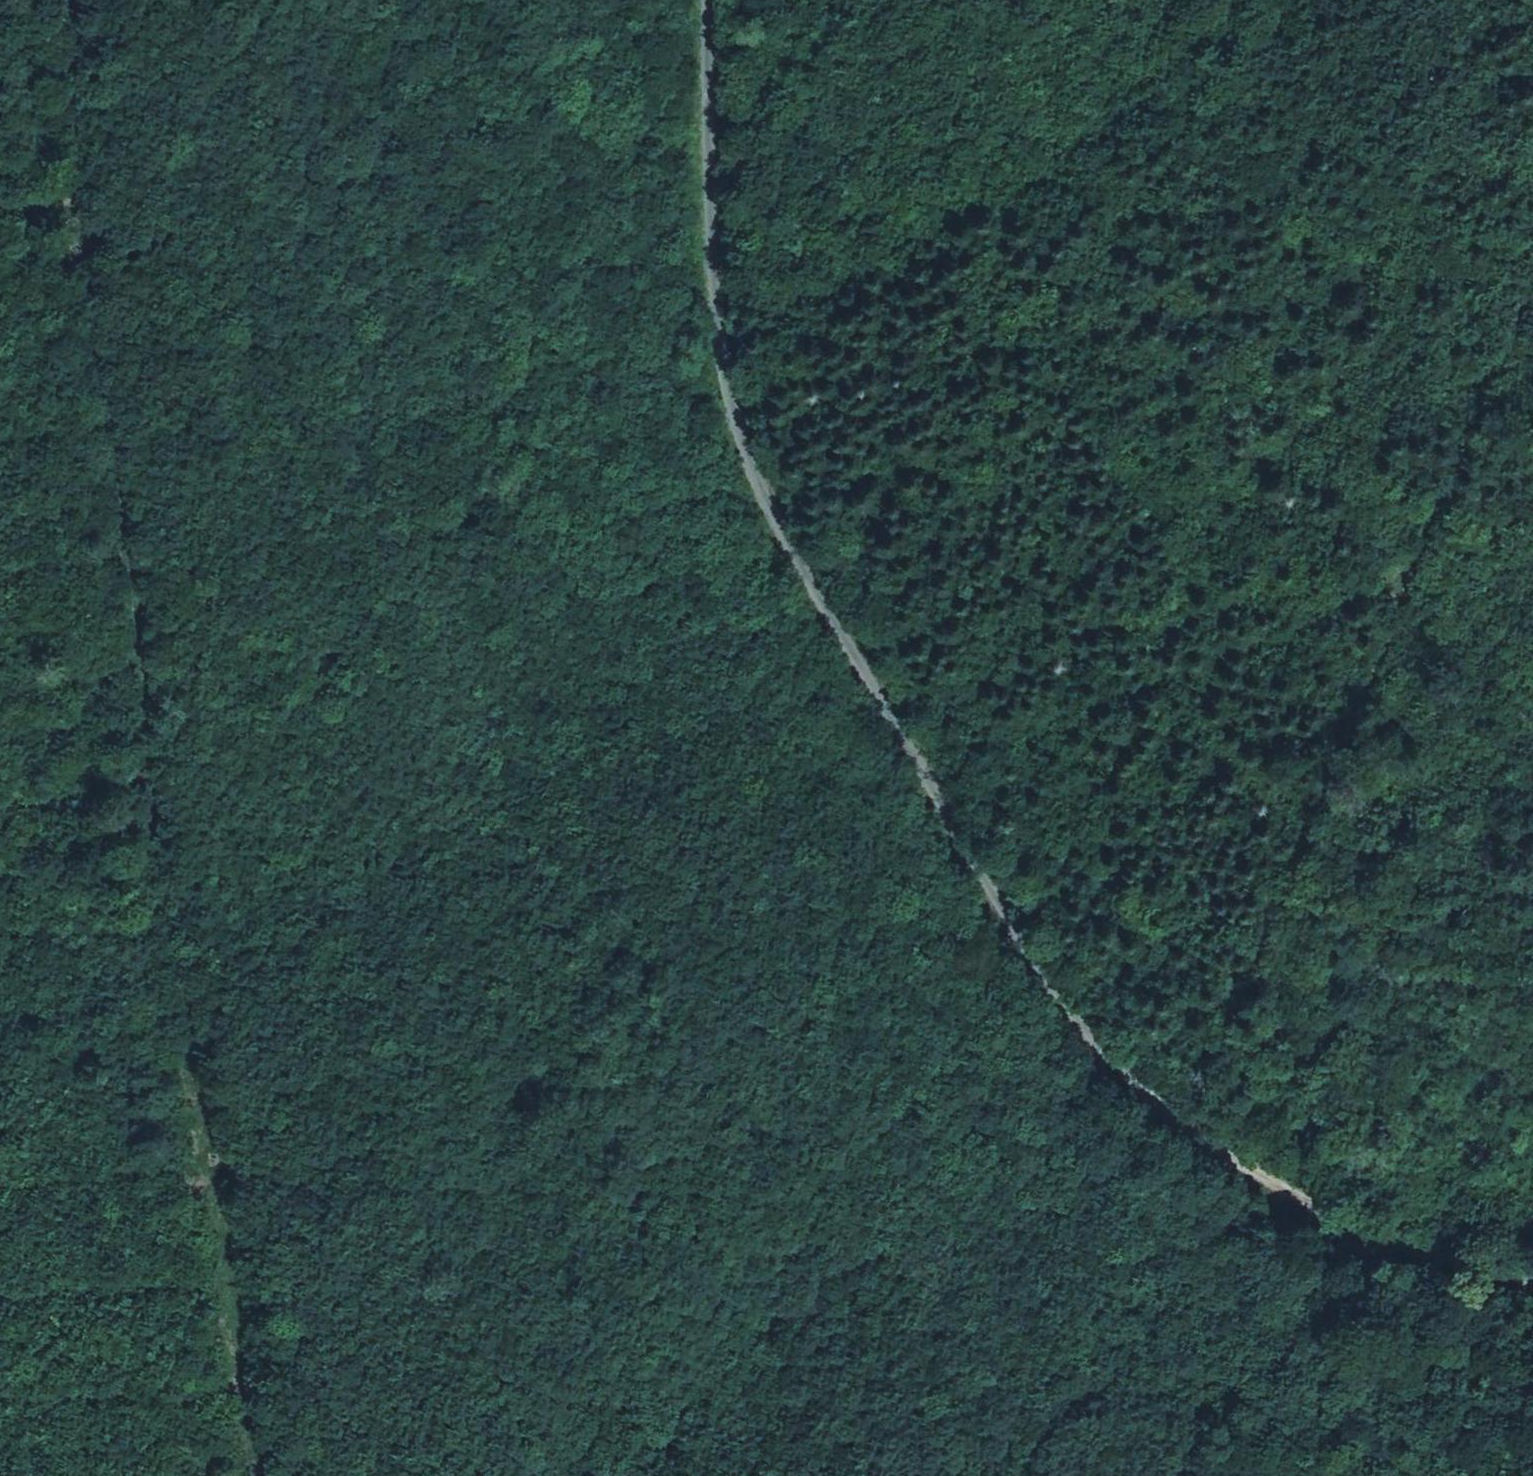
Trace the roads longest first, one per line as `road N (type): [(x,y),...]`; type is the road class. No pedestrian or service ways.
road 1 (track): [(1196,1138),(1056,1002),(1003,928),(781,527),(733,403),(710,253),(702,0)]
road 2 (track): [(1532,1295),(1414,1261),(1289,1201),(1196,1138)]

